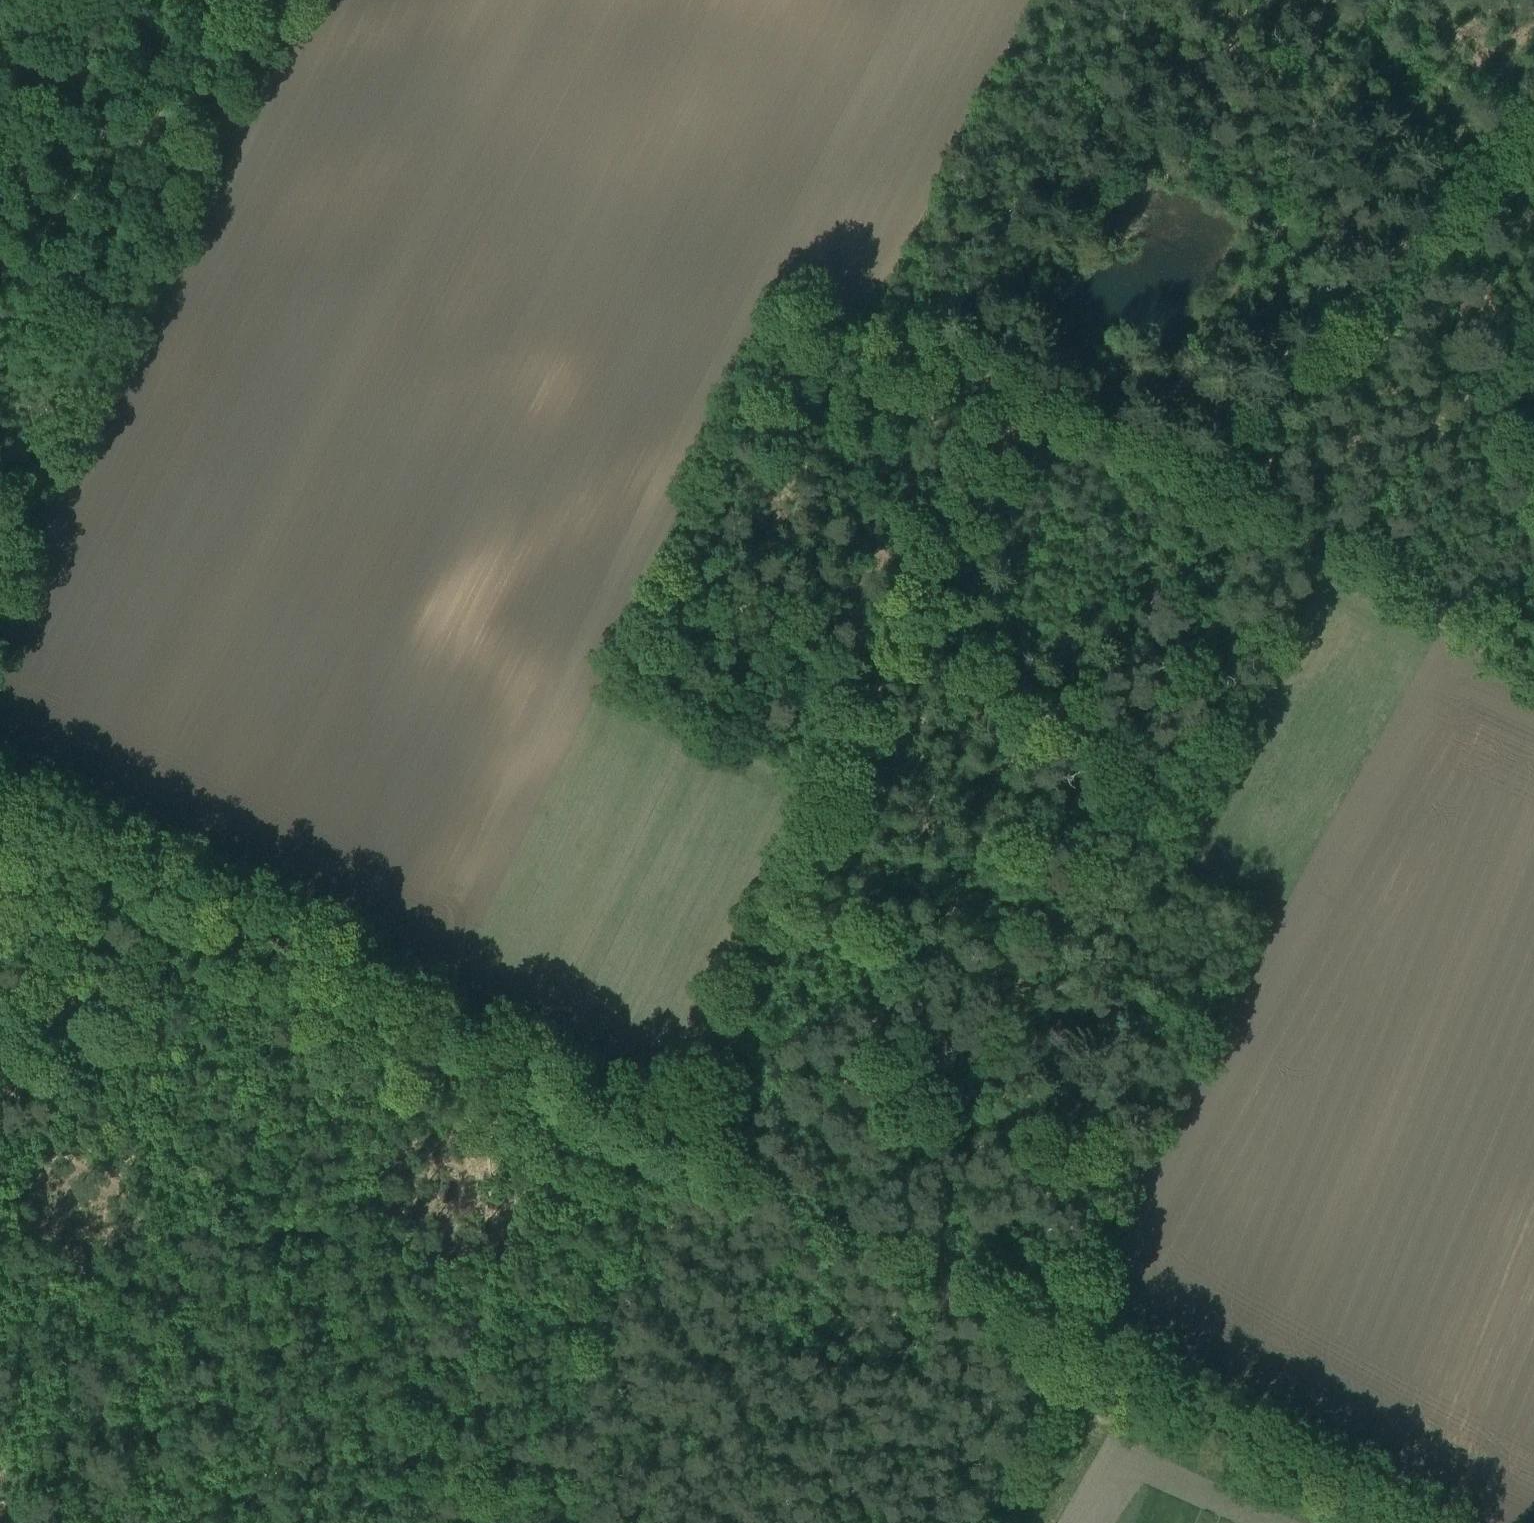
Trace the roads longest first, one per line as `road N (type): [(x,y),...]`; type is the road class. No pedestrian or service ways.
road 1 (track): [(655,1130),(1026,404)]
road 2 (track): [(1533,665),(866,315)]
road 3 (track): [(1533,112),(1384,273),(1370,379),(1359,403),(1291,446),(1223,508)]
road 4 (track): [(1495,153),(1320,0)]

